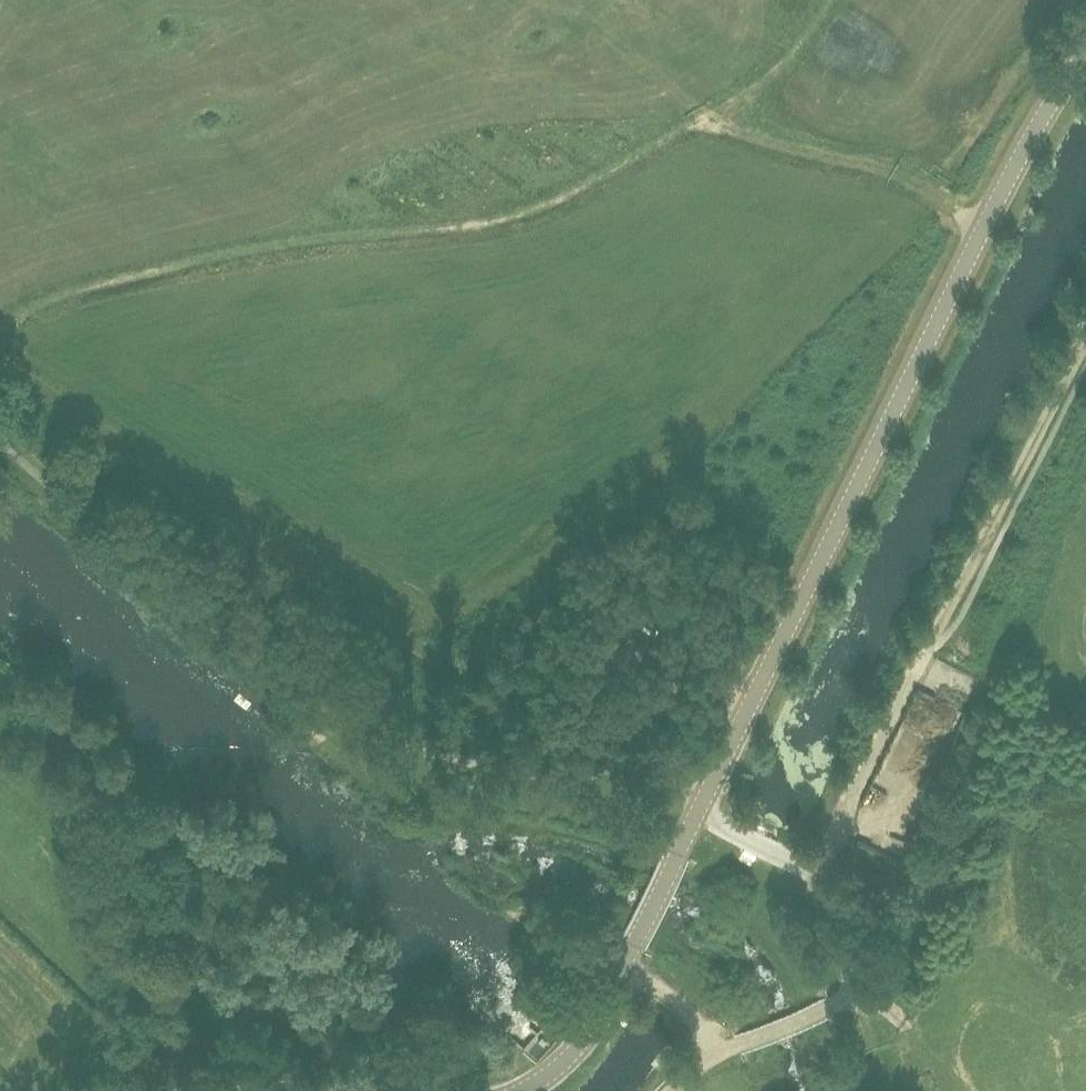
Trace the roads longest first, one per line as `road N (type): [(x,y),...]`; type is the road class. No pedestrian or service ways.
road 1 (unclassified): [(525,1090),(565,1063),(599,1017),(1001,196),(1085,54)]
road 2 (track): [(177,1090),(113,811),(67,736),(0,685)]
road 3 (track): [(1085,343),(919,663)]
road 4 (unclassified): [(919,663),(815,873)]
road 5 (unclassified): [(674,1090),(713,1057),(851,993)]
road 6 (track): [(815,873),(701,807)]
road 7 (track): [(713,1057),(686,1009),(623,968)]
road 8 (unclassified): [(851,993),(853,976),(815,873)]

